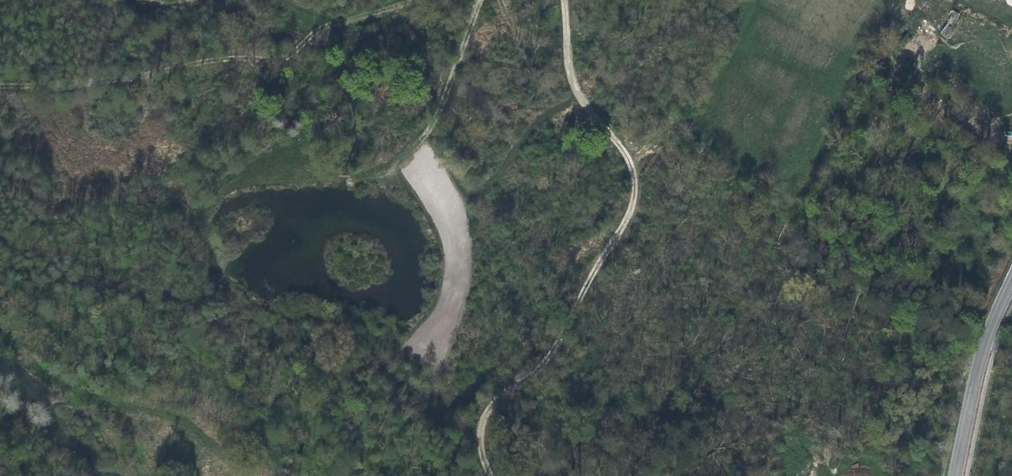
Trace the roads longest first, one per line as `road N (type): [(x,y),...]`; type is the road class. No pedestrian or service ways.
road 1 (track): [(565,0),(574,85),(623,149),(633,202),(559,341),(535,372),(490,406),(481,434),(492,475)]
road 2 (track): [(406,0),(328,26),(284,57),(0,88)]
road 3 (track): [(365,174),(400,166),(430,133),(483,0)]
road 4 (tertiary): [(954,475),(982,350),(1011,283)]

